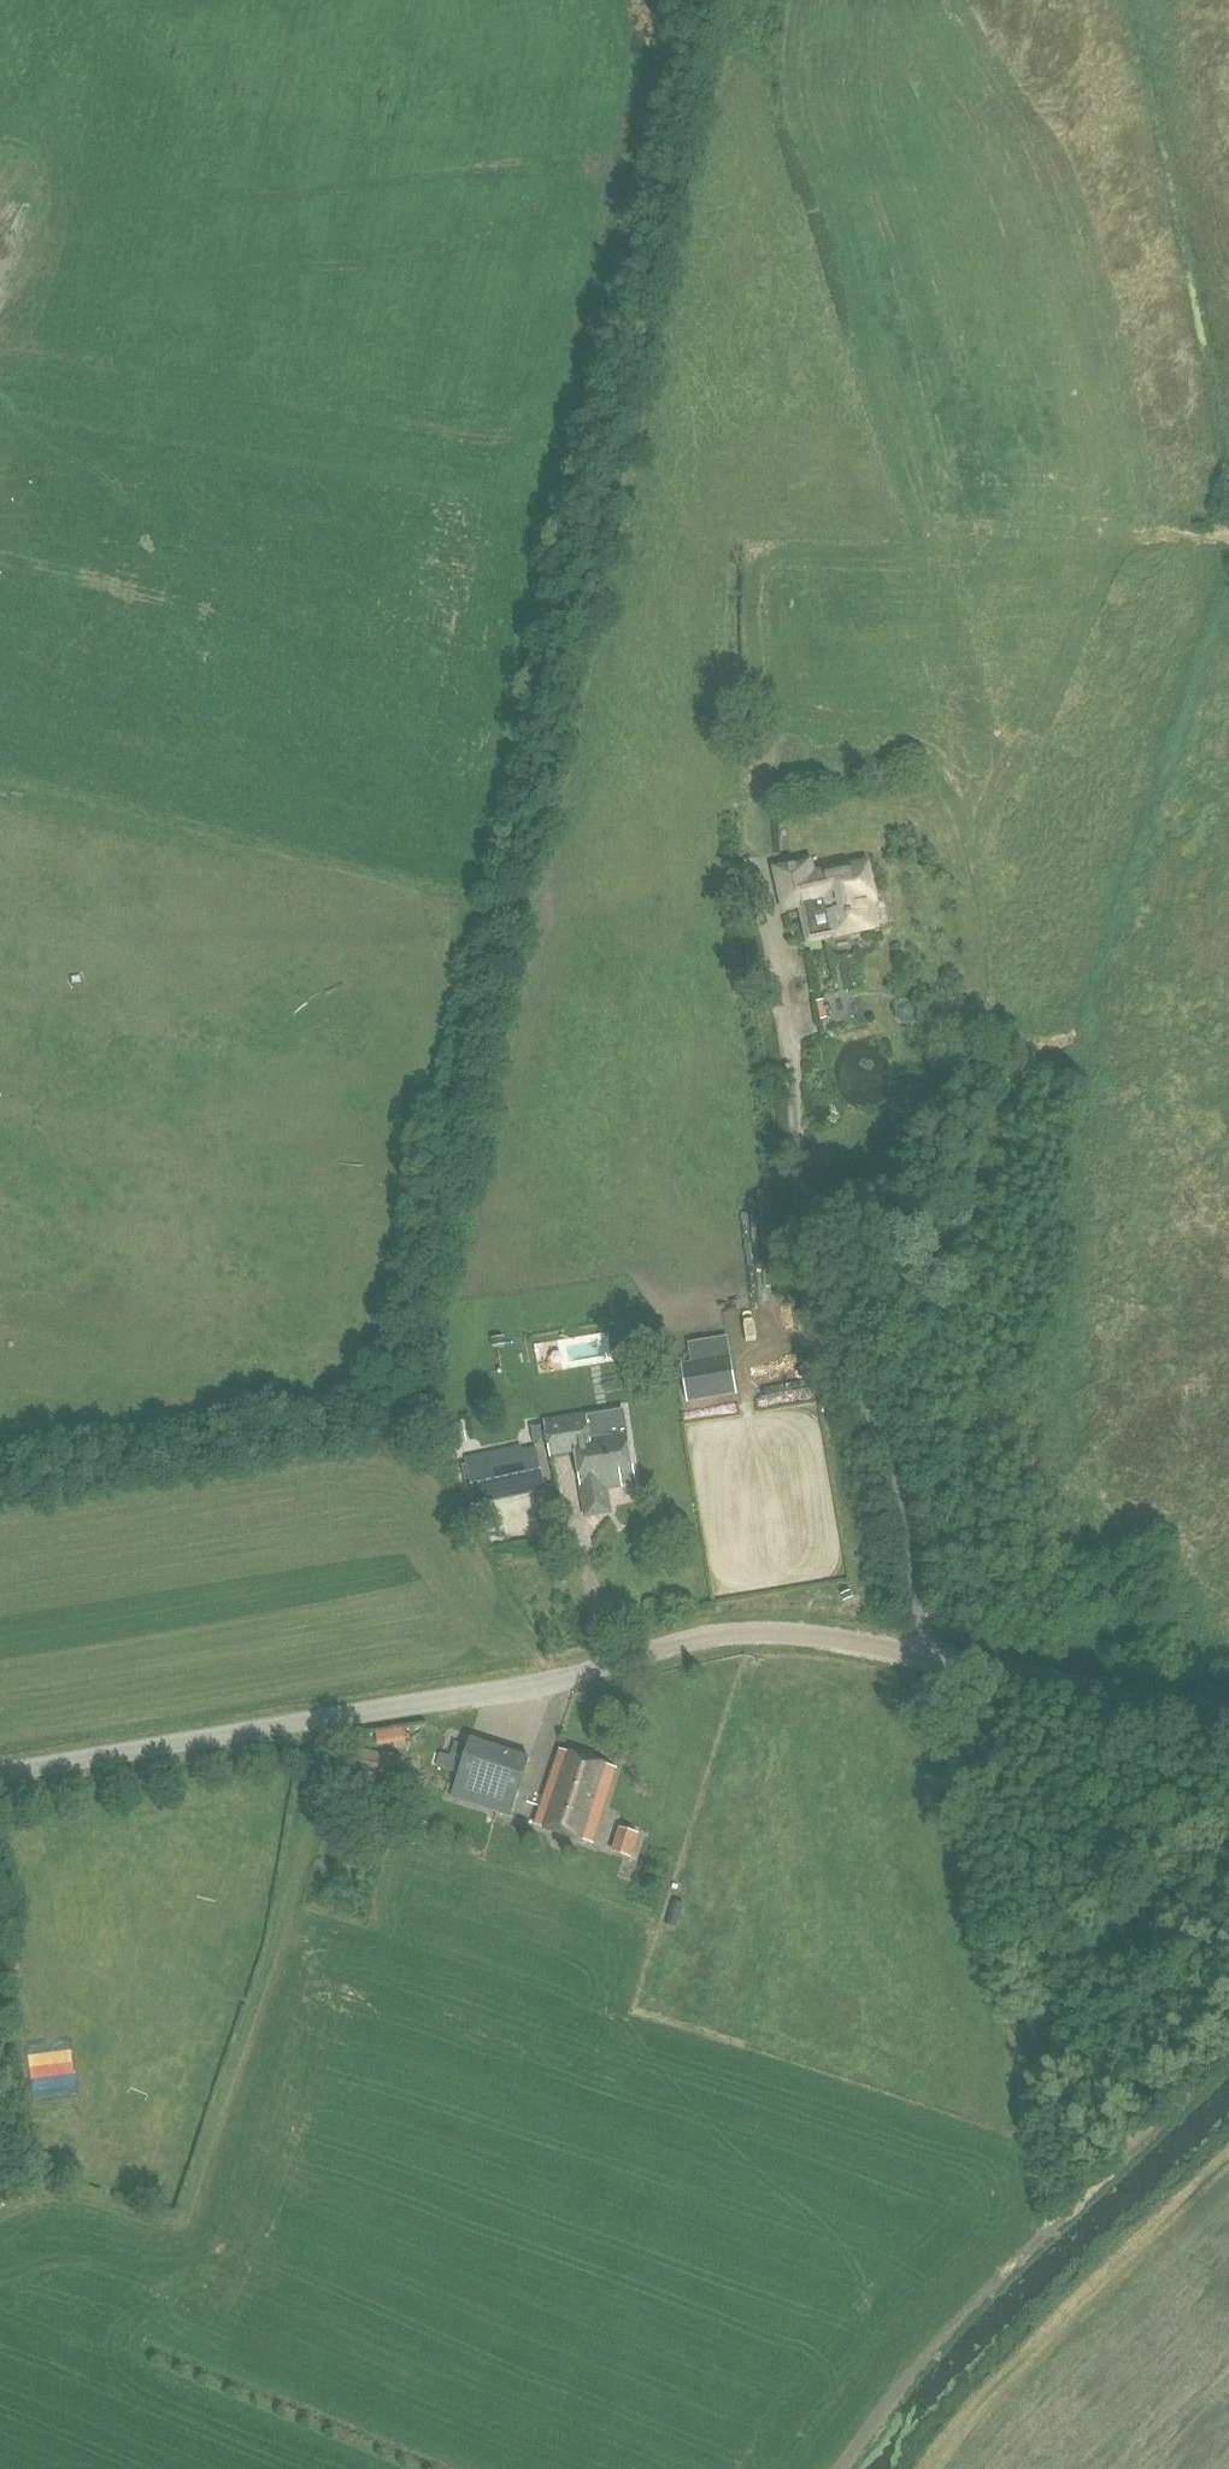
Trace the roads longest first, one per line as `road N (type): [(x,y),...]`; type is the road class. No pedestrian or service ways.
road 1 (unclassified): [(1228,1722),(804,1637),(746,1636),(535,1689),(0,1776)]

